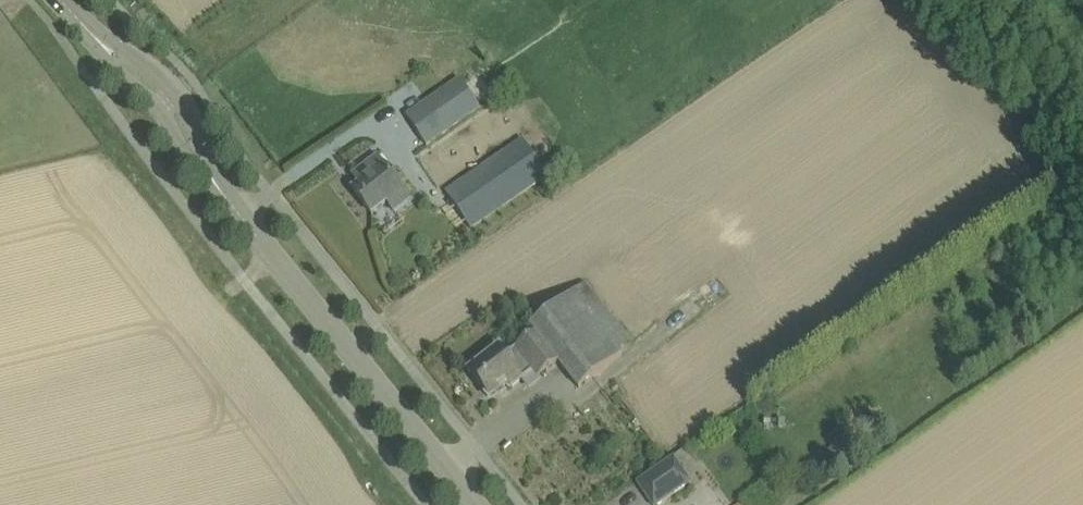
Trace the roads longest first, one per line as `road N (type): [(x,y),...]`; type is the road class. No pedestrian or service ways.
road 1 (secondary): [(475,504),(207,174),(178,114),(64,0)]

